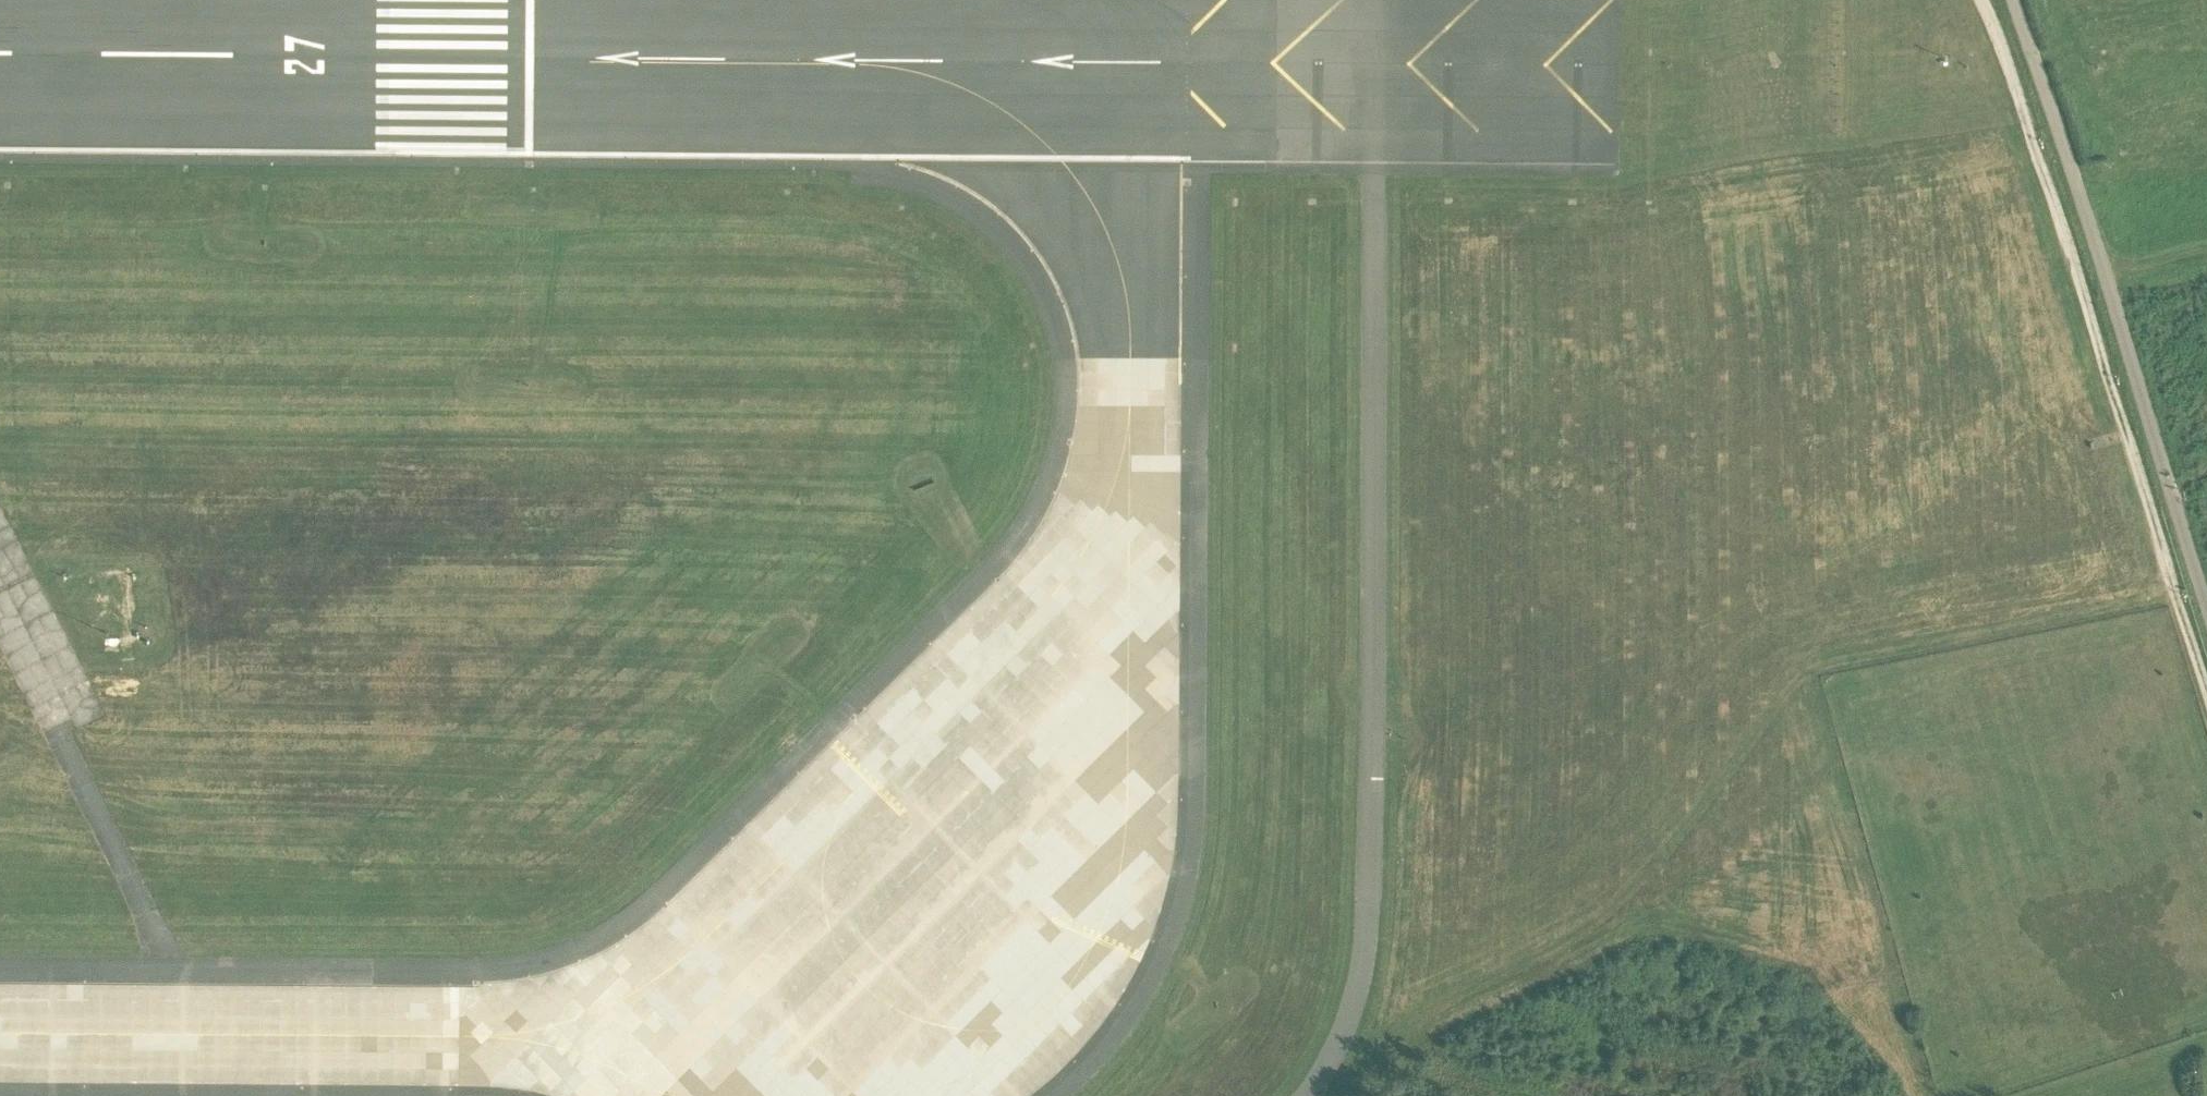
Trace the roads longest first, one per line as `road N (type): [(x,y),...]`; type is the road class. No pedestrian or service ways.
road 1 (unclassified): [(2206,603),(2013,0)]

